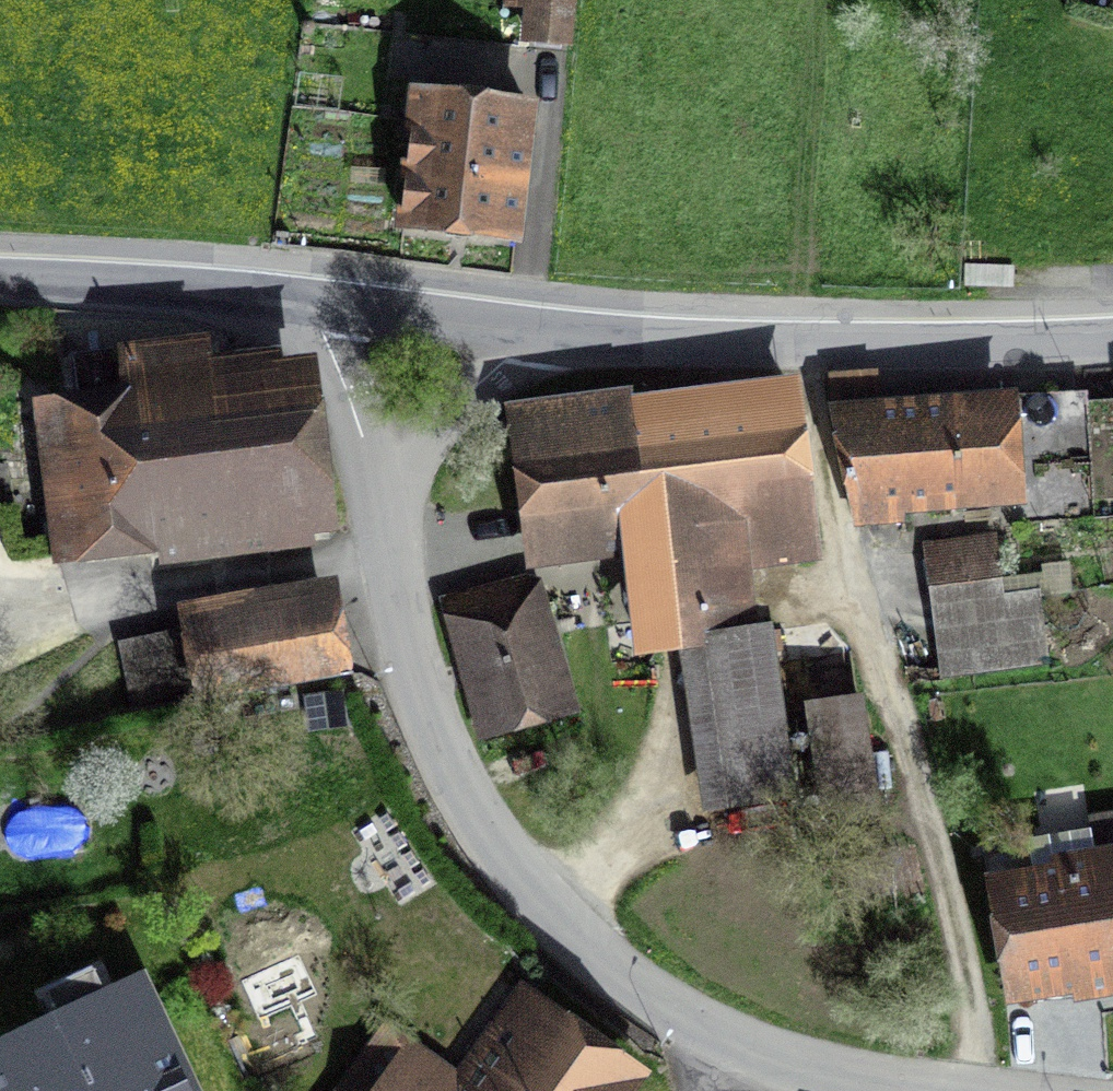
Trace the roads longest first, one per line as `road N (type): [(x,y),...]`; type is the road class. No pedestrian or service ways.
road 1 (unclassified): [(736,1043),(630,985),(584,948),(488,831),(452,771),(404,642),(371,458),(327,297)]
road 2 (tertiary): [(327,297),(639,340),(1112,339)]
road 3 (track): [(981,1090),(930,829),(892,691),(859,608),(801,345)]
road 4 (tertiary): [(0,278),(327,297)]
road 5 (unclassified): [(949,1090),(817,1068),(736,1043)]

